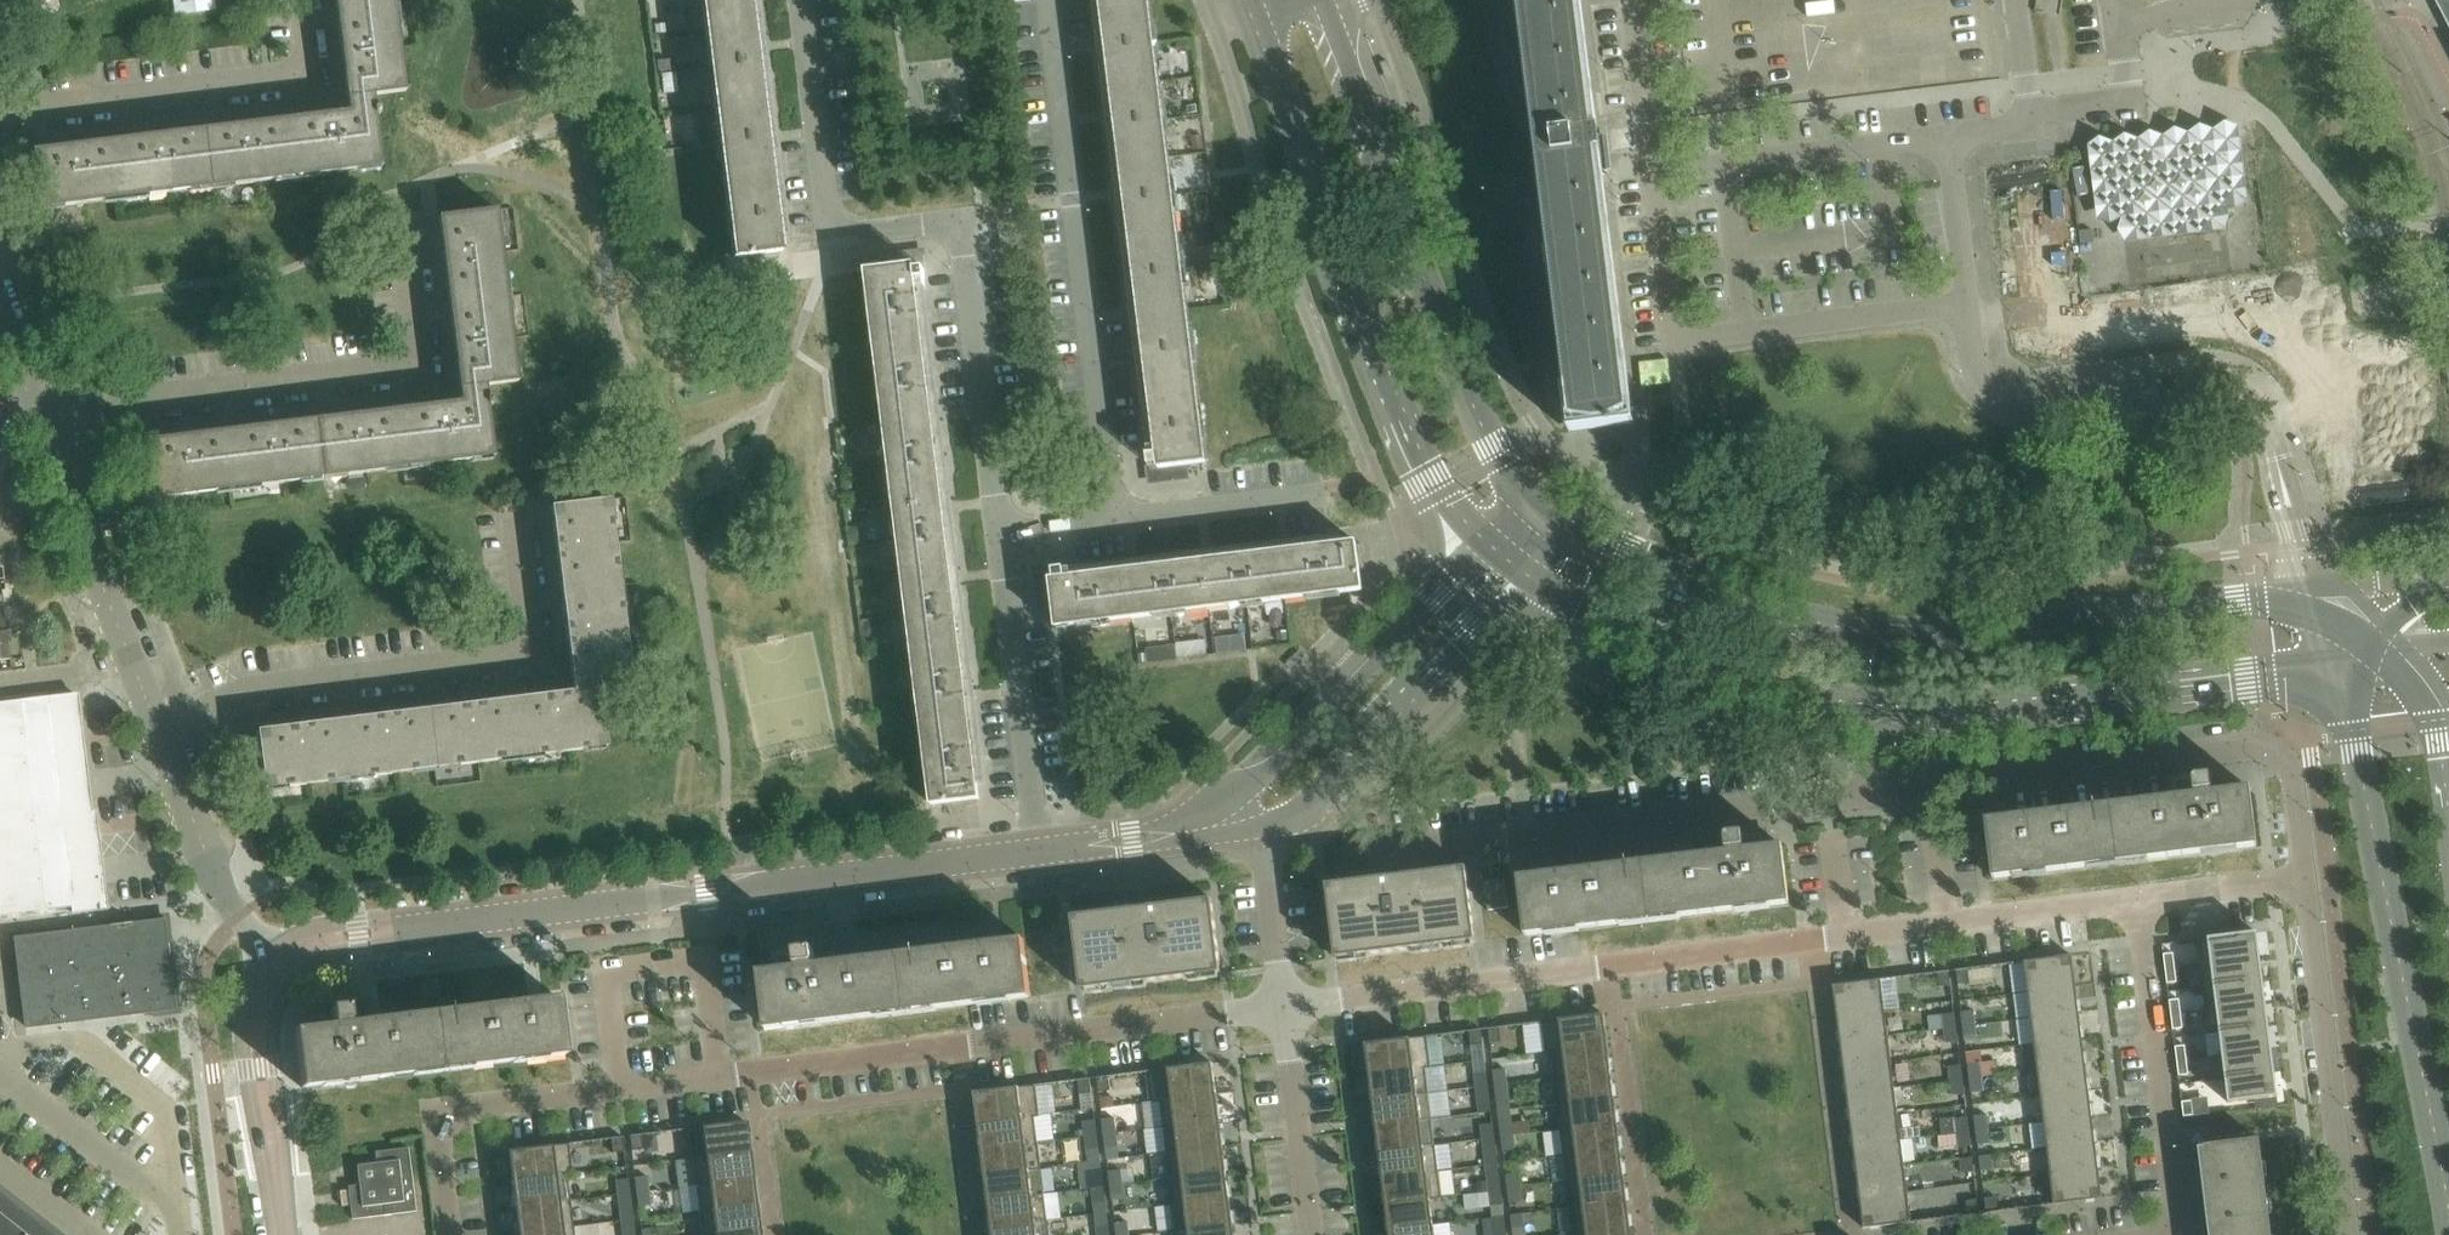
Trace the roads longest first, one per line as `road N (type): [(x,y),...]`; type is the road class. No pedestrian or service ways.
road 1 (residential): [(450,1234),(435,1115),(1285,1008)]
road 2 (residential): [(2141,900),(1285,1008)]
road 3 (tertiary): [(2326,595),(1946,640),(1805,626),(1555,510)]
road 4 (residential): [(272,964),(355,934),(1039,854)]
road 5 (unclassified): [(999,535),(959,221),(830,236),(802,0)]
road 6 (tertiary): [(1254,13),(1418,446),(1445,495),(1488,544)]
road 7 (tertiary): [(1555,510),(1494,445),(1320,0)]
road 8 (residential): [(2326,595),(2301,548),(2244,380),(2044,394),(2000,387),(1981,370),(1971,309)]
road 9 (residential): [(1867,795),(2250,745),(2277,750),(2293,769),(2308,884)]
road 10 (secondary): [(2338,668),(2448,1207)]
road 11 (residential): [(43,436),(143,398),(419,364),(403,217)]
road 12 (residential): [(156,726),(256,689),(532,654),(514,510)]
road 13 (residential): [(1113,519),(1049,0)]
road 14 (residential): [(1374,854),(1867,795)]
road 15 (residential): [(1971,309),(1679,346),(1655,168)]
road 16 (tertiary): [(1876,717),(1996,711),(2338,668)]
road 17 (residential): [(0,110),(308,73),(299,0)]
road 18 (tertiary): [(1525,574),(1585,611),(1781,692),(1876,717)]
road 19 (residential): [(1260,823),(1301,818),(1525,574)]
road 20 (residential): [(2308,884),(2354,1234)]
road 21 (residential): [(1488,544),(1243,792)]
road 22 (residential): [(2179,1234),(2141,900)]
road 23 (unclassified): [(1039,854),(999,535)]
road 24 (unclassified): [(156,726),(43,436)]
road 25 (residential): [(1655,168),(1947,136)]
road 26 (unclassified): [(281,1234),(255,1029),(272,964)]
road 27 (unclassified): [(272,964),(225,901),(156,726)]
road 28 (residential): [(1313,1234),(1285,1008)]
road 29 (residential): [(1947,136),(2035,128),(2018,0)]
road 30 (unclassified): [(1113,519),(1325,494)]
road 31 (residential): [(1285,1008),(1260,823)]
road 32 (residential): [(1971,309),(1947,136)]
road 33 (residential): [(1655,168),(1633,0)]
road 34 (residential): [(2141,900),(2308,884)]
road 35 (residential): [(1039,854),(1168,836)]

